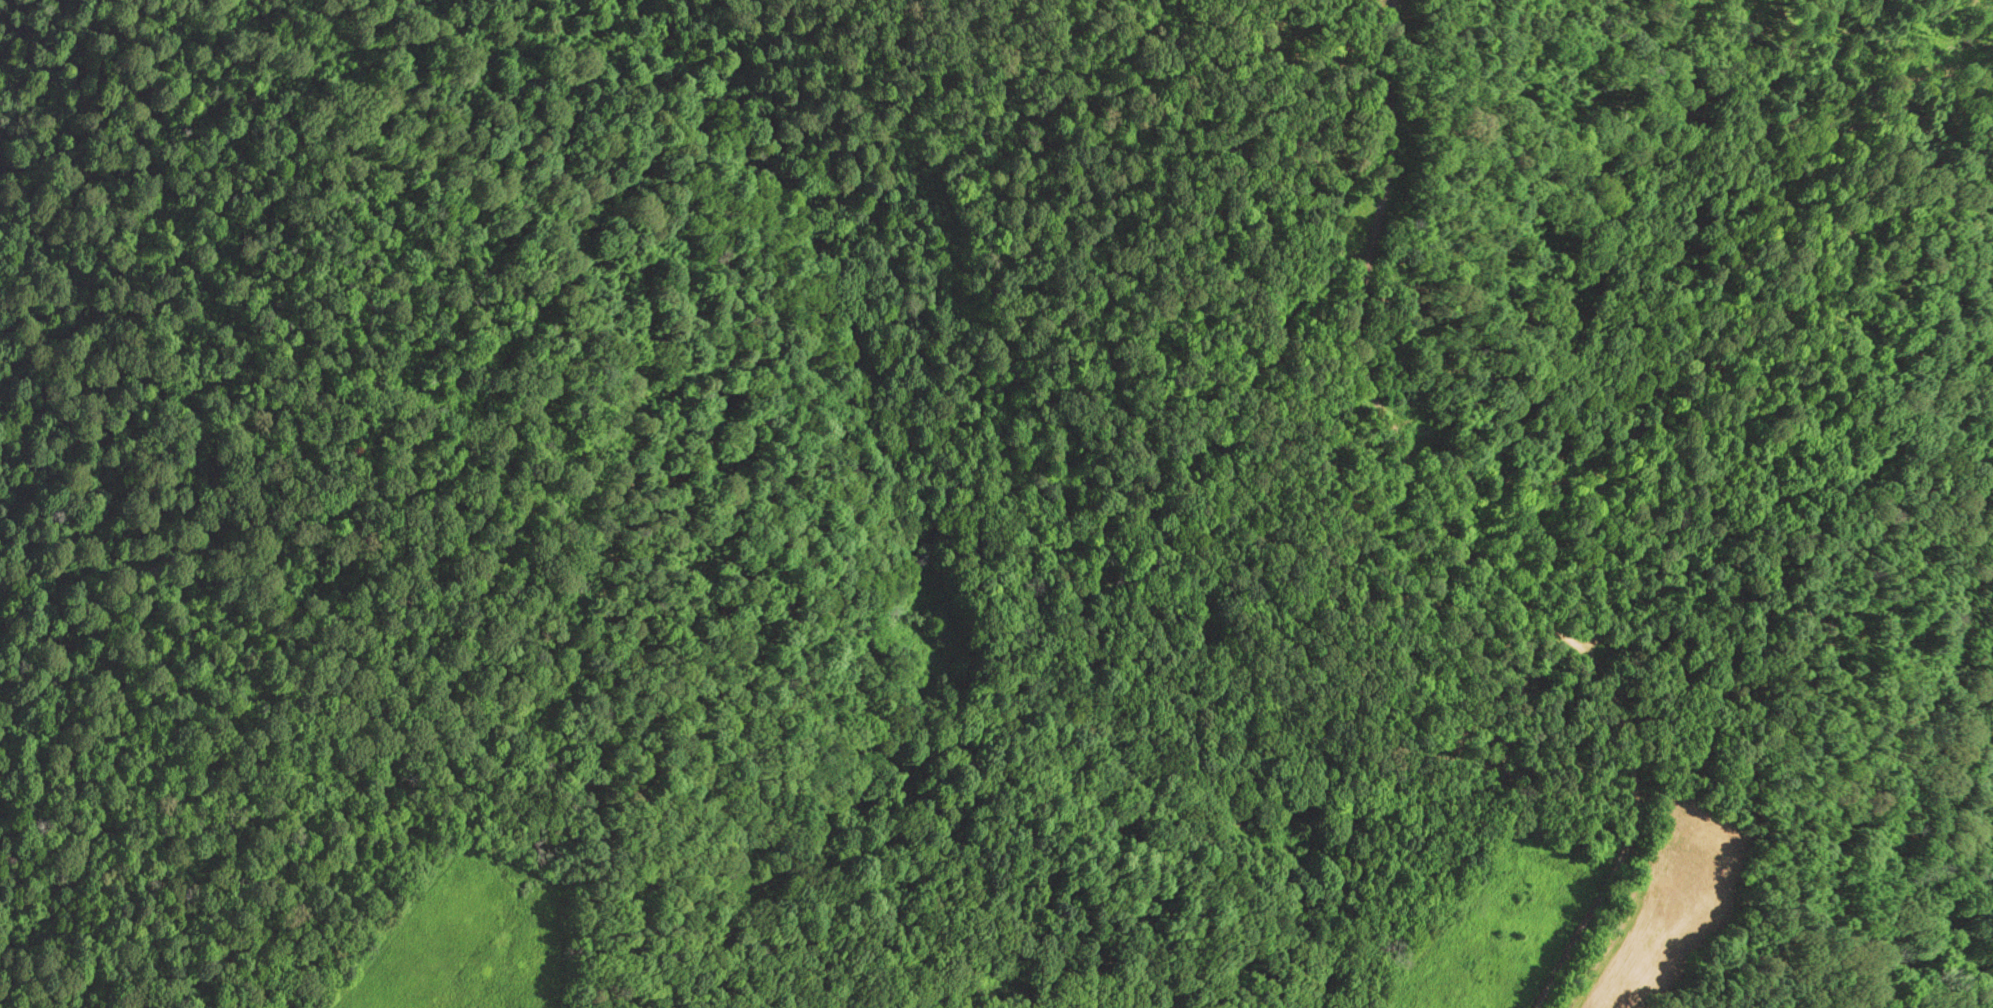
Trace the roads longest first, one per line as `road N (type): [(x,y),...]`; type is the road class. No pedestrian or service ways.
road 1 (residential): [(1514,1007),(1599,851),(1605,714),(1583,671),(1393,480),(1349,354),(1338,212),(1379,0)]

